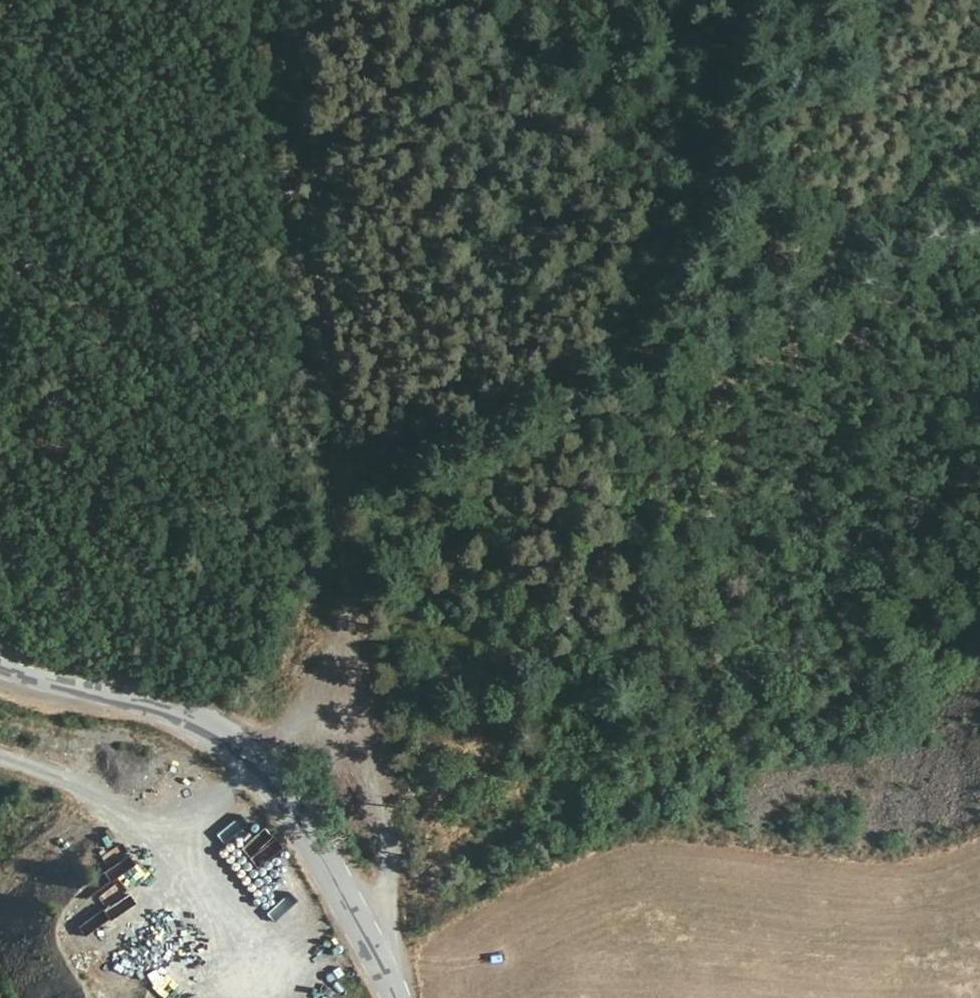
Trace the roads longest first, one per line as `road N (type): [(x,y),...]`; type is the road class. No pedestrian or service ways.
road 1 (residential): [(388,997),(373,947),(270,779),(189,721),(71,698),(0,668)]

